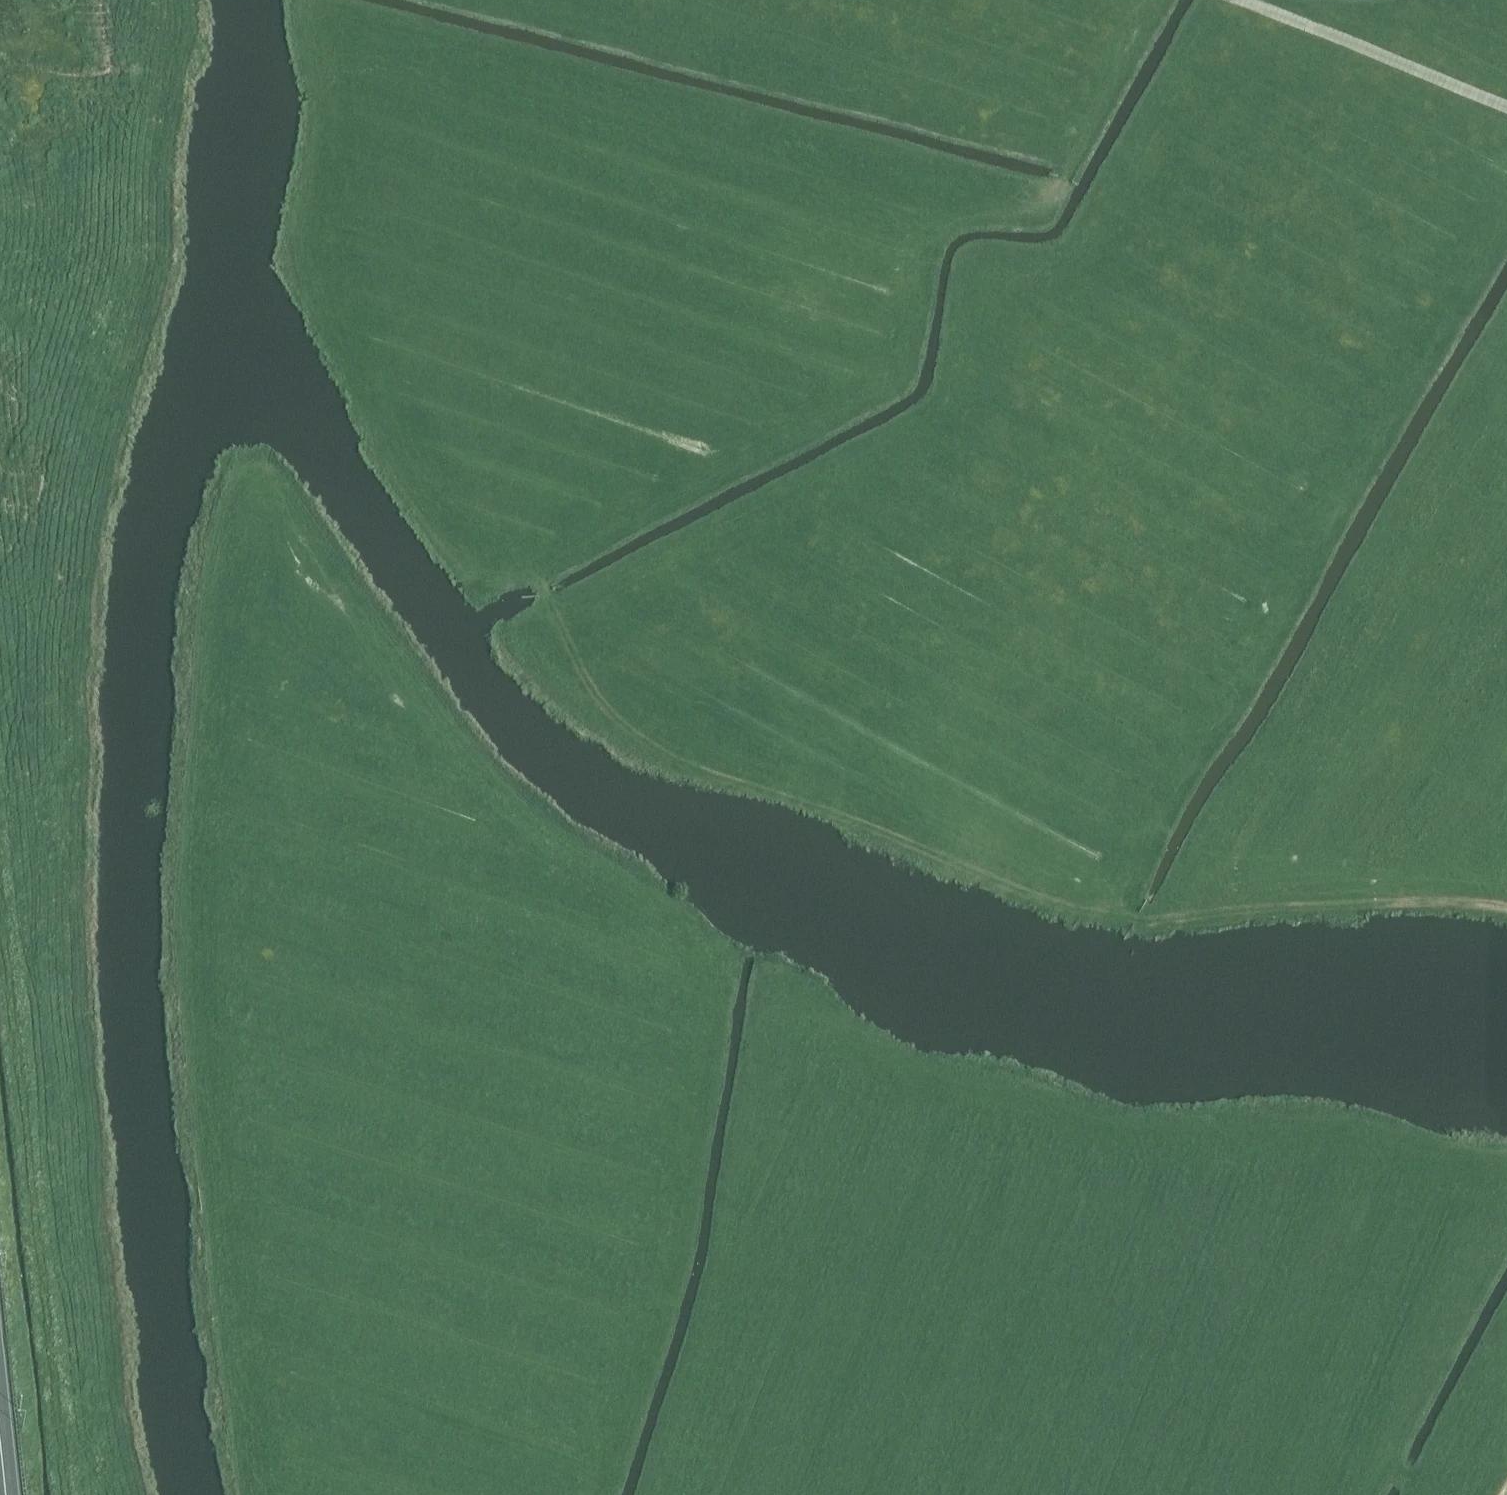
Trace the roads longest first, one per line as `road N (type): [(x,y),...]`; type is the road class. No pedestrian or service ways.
road 1 (track): [(1235,0),(1506,108)]

